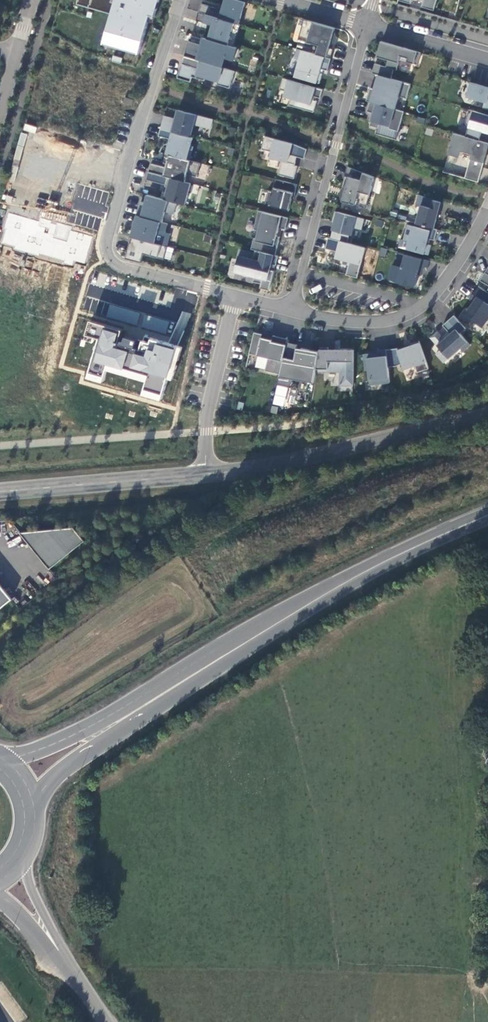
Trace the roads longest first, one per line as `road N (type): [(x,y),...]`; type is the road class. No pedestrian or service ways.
road 1 (primary): [(487,518),(340,587),(133,716)]
road 2 (residential): [(235,296),(119,265),(104,246),(180,0)]
road 3 (residential): [(294,312),(366,25)]
road 4 (tertiary): [(209,476),(487,418)]
road 5 (residential): [(487,208),(448,276),(402,317),(294,312)]
road 6 (tertiary): [(0,494),(209,476)]
road 7 (residential): [(235,296),(208,414),(209,476)]
road 8 (primary): [(133,716),(31,754),(0,758)]
road 9 (primary): [(36,812),(56,780),(133,716)]
road 10 (residential): [(366,25),(487,58)]

